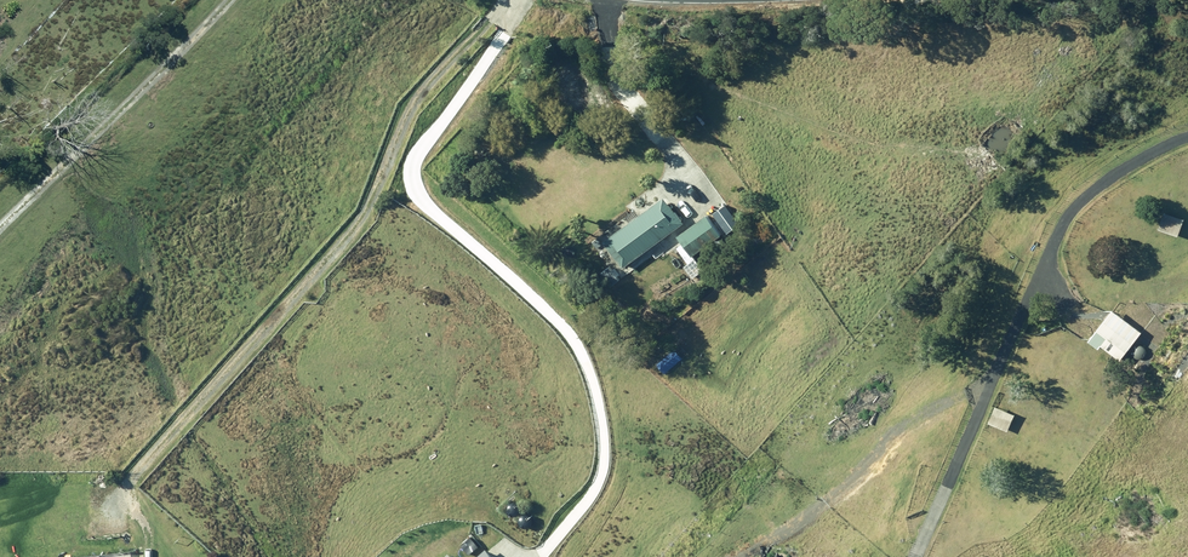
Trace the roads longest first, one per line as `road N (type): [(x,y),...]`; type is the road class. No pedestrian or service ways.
road 1 (track): [(99,527),(362,230),(413,115),(507,0)]
road 2 (track): [(1187,146),(1144,157),(1057,238),(911,556)]
road 3 (track): [(0,236),(226,0)]

